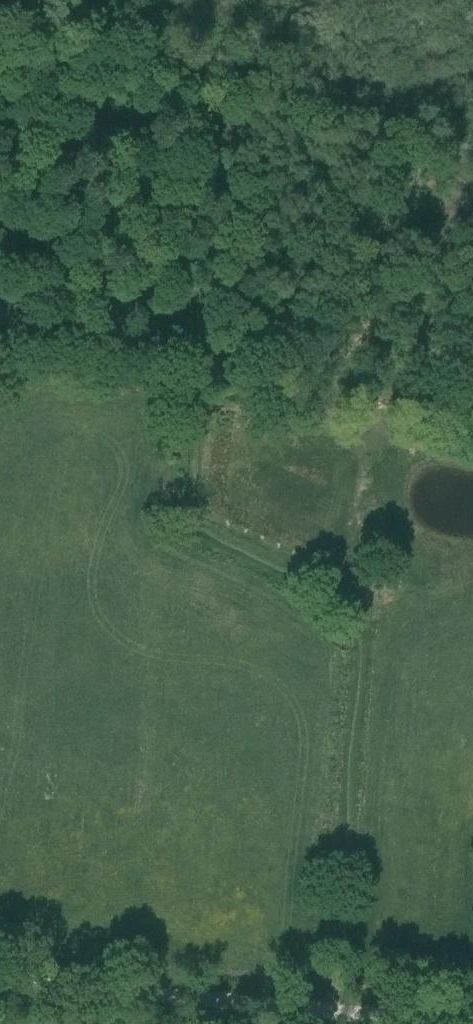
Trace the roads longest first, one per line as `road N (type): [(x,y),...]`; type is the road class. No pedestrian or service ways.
road 1 (track): [(0,354),(208,372),(192,525),(364,611),(331,1015)]
road 2 (unclassified): [(0,986),(459,1023)]
road 3 (track): [(104,0),(222,114),(472,112)]
road 4 (track): [(222,114),(208,372)]

